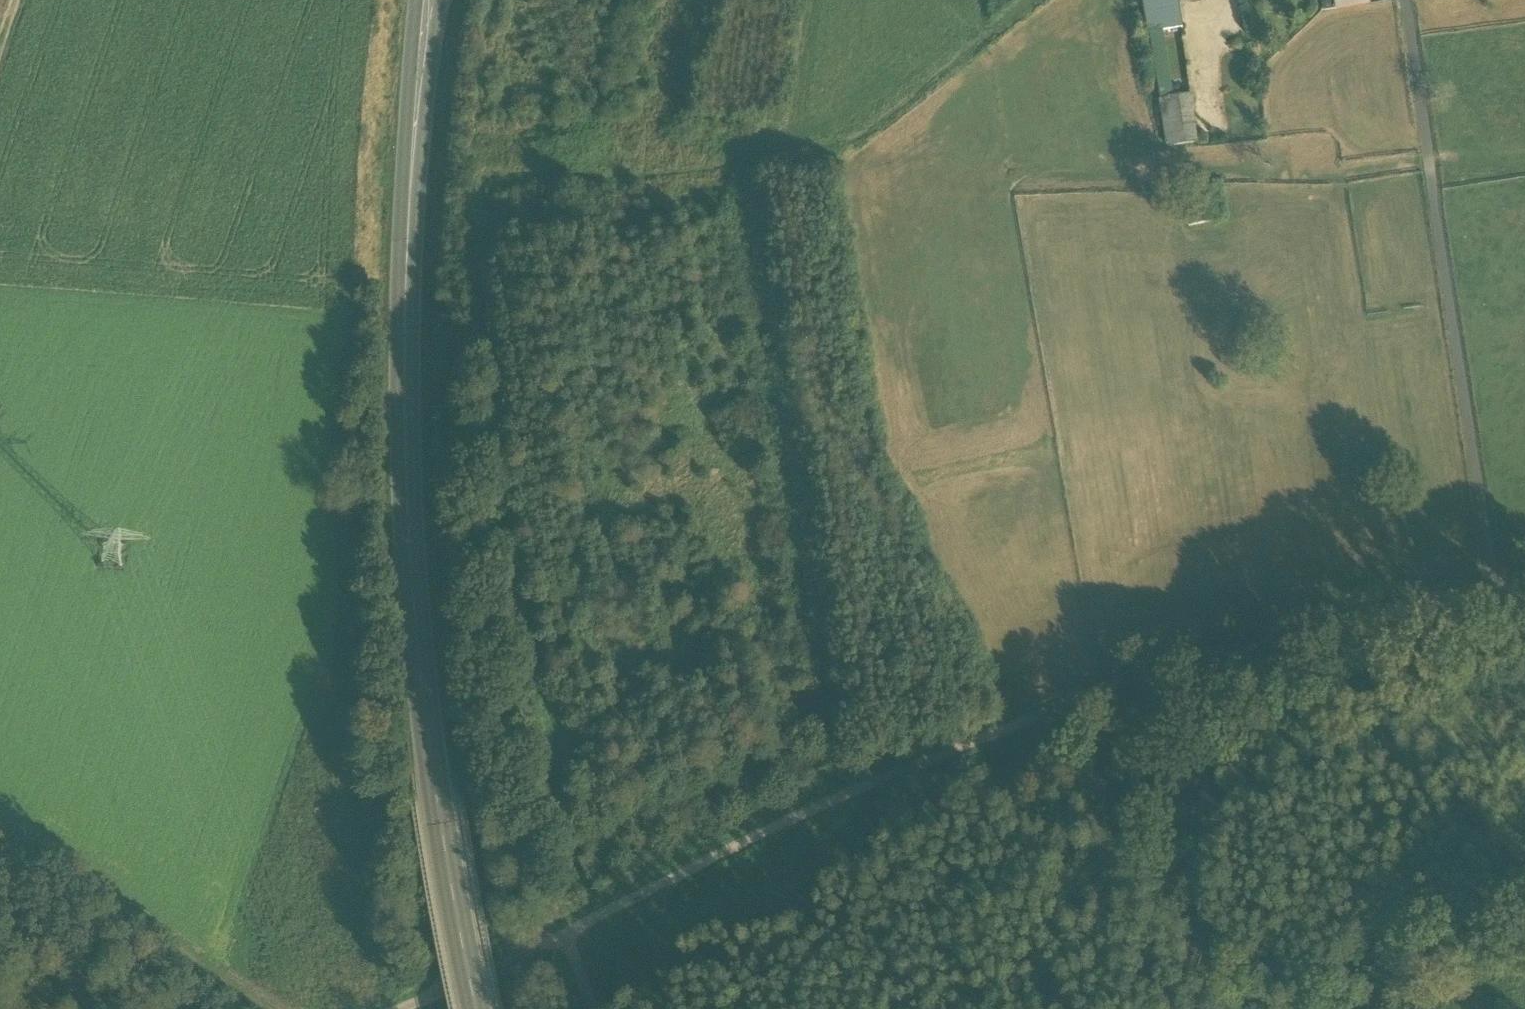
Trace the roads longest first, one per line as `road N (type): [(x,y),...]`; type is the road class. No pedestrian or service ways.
road 1 (track): [(564,939),(824,806),(1009,734),(1150,666),(1524,580)]
road 2 (primary): [(475,1008),(414,625),(406,485),(406,267),(430,0)]
road 3 (track): [(1495,589),(1409,10)]
road 4 (track): [(0,847),(270,1008)]
road 5 (track): [(401,1008),(564,939)]

